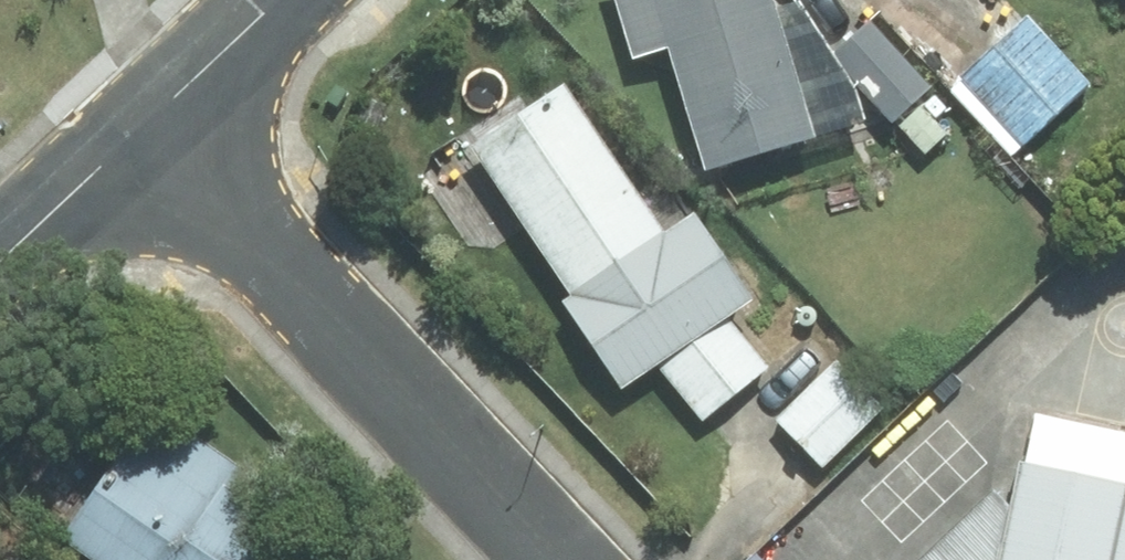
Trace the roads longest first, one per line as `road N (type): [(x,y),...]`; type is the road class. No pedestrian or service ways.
road 1 (residential): [(567,559),(152,122)]
road 2 (residential): [(152,122),(0,264)]
road 3 (residential): [(281,0),(152,122)]

